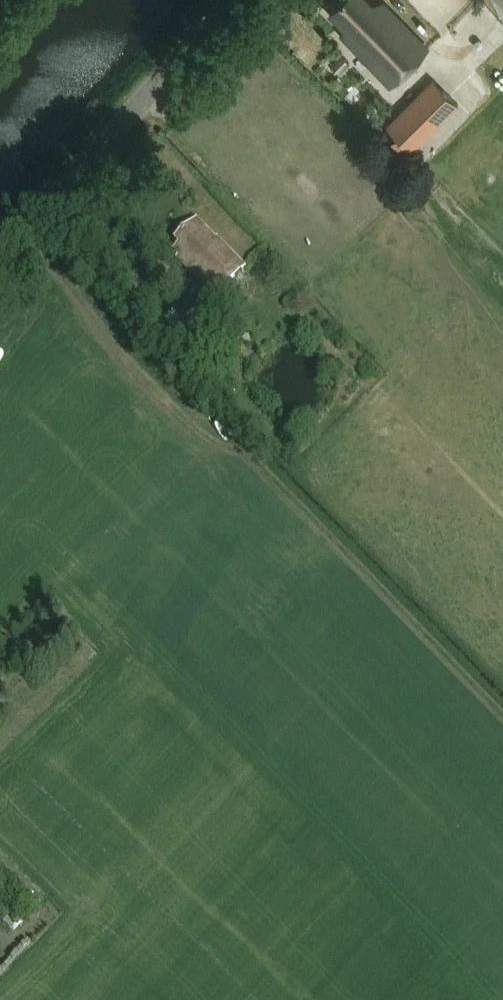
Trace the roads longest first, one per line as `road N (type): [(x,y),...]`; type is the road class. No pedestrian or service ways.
road 1 (tertiary): [(0,262),(233,0)]

